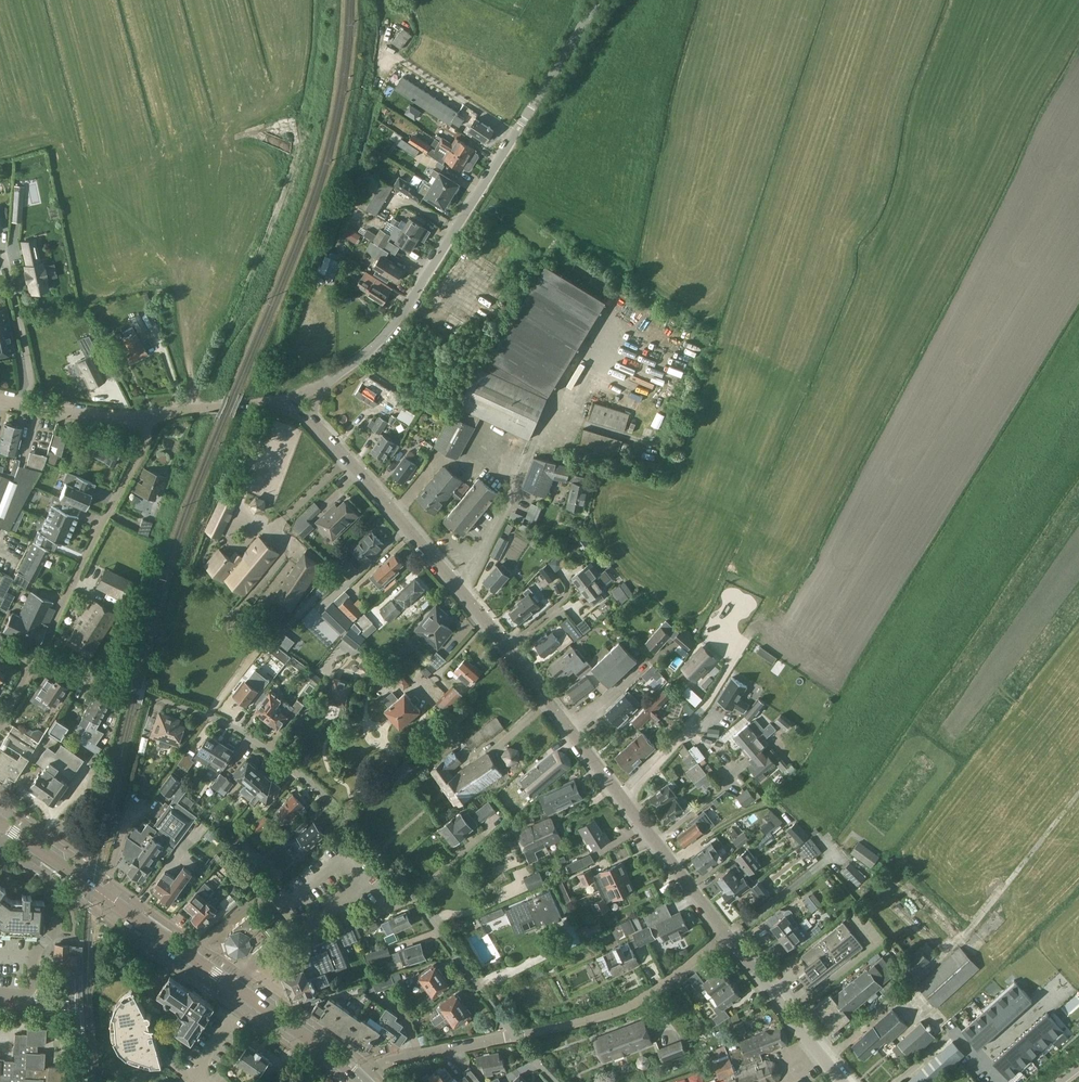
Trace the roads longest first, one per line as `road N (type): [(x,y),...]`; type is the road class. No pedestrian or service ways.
road 1 (residential): [(726,935),(481,615),(312,420)]
road 2 (residential): [(515,1035),(414,897),(307,778),(210,716),(37,658)]
road 3 (unclassified): [(327,383),(398,318),(598,0)]
road 4 (track): [(306,123),(257,274),(198,408)]
road 5 (residential): [(37,658),(143,446),(144,417)]
road 6 (residential): [(515,1035),(629,1005),(726,935)]
road 7 (secondary): [(191,959),(0,823)]
road 8 (residential): [(842,1081),(726,935)]
road 9 (residential): [(365,1081),(386,1062),(515,1035)]
road 10 (secondary): [(364,1081),(245,995)]
road 11 (residential): [(0,400),(144,417)]
road 12 (unclassified): [(280,908),(262,889),(191,959)]

